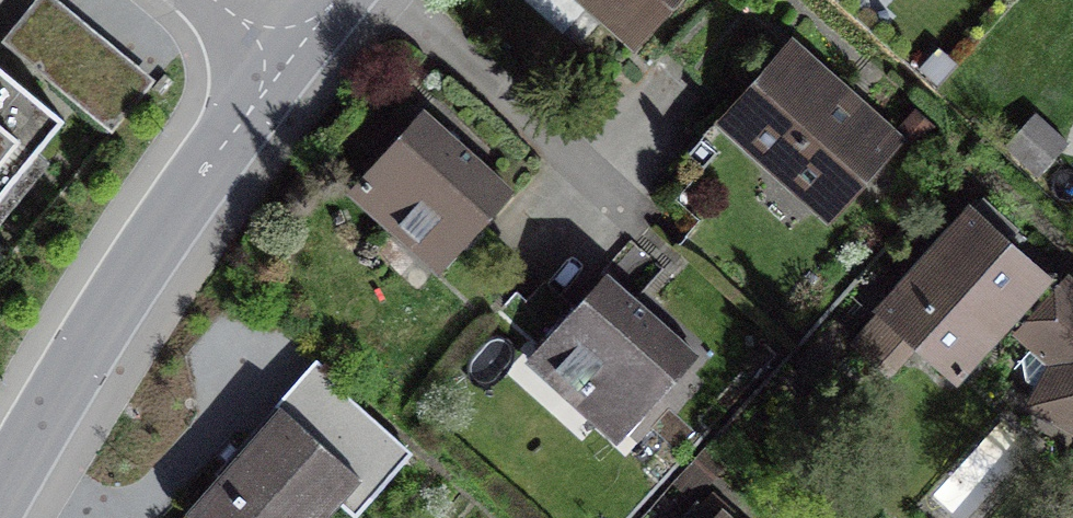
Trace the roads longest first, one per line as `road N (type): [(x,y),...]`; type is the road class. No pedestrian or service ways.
road 1 (residential): [(287,60),(0,490)]

